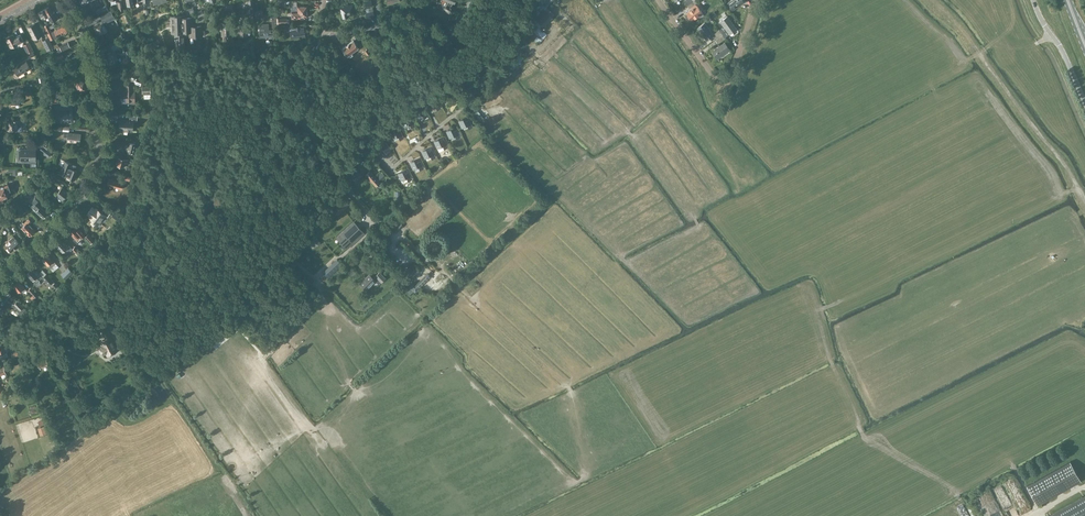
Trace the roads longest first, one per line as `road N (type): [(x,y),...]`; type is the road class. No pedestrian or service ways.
road 1 (track): [(1084,354),(1061,348),(871,442),(814,318),(1078,188)]
road 2 (track): [(1084,202),(1065,165),(932,0)]
road 3 (residential): [(0,279),(86,190),(98,144),(99,80)]
road 4 (unclassified): [(99,80),(157,67),(282,61)]
road 5 (track): [(214,346),(235,329),(262,360),(320,299),(315,277)]
road 6 (residential): [(324,31),(448,31),(470,0)]

